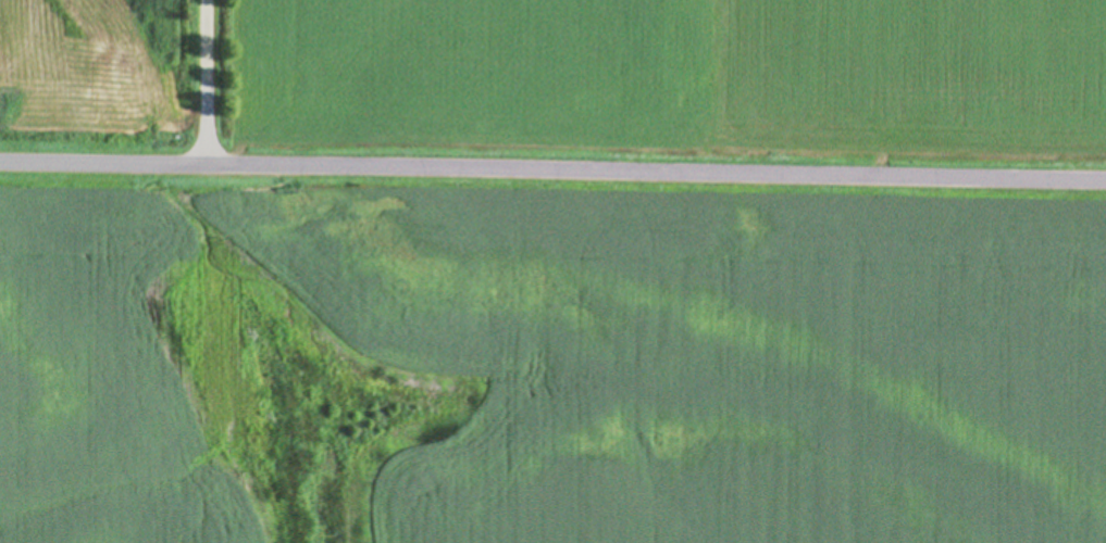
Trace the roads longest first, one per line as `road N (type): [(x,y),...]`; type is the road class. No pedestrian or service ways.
road 1 (secondary): [(1105,215),(0,184)]
road 2 (residential): [(215,192),(214,0)]

